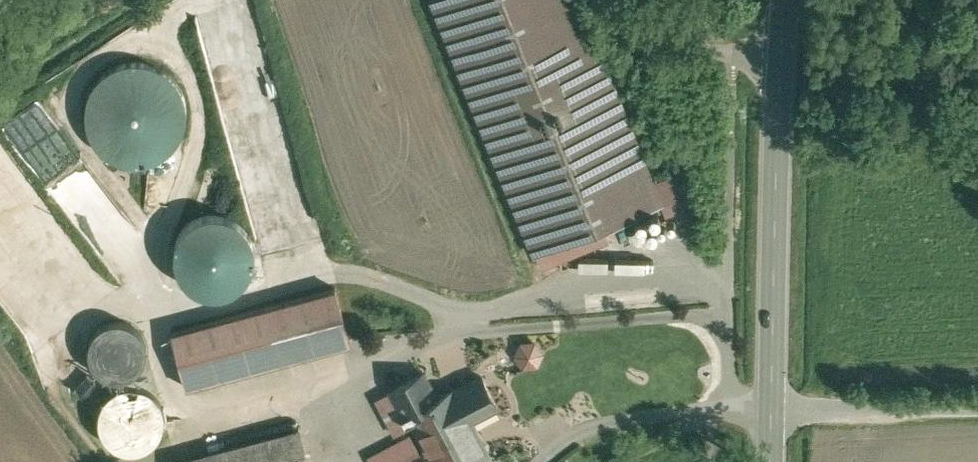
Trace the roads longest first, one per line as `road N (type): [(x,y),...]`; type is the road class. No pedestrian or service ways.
road 1 (secondary): [(771,404),(781,52)]
road 2 (unclassified): [(771,404),(977,404)]
road 3 (unclassified): [(781,52),(696,41),(655,20),(638,0)]

